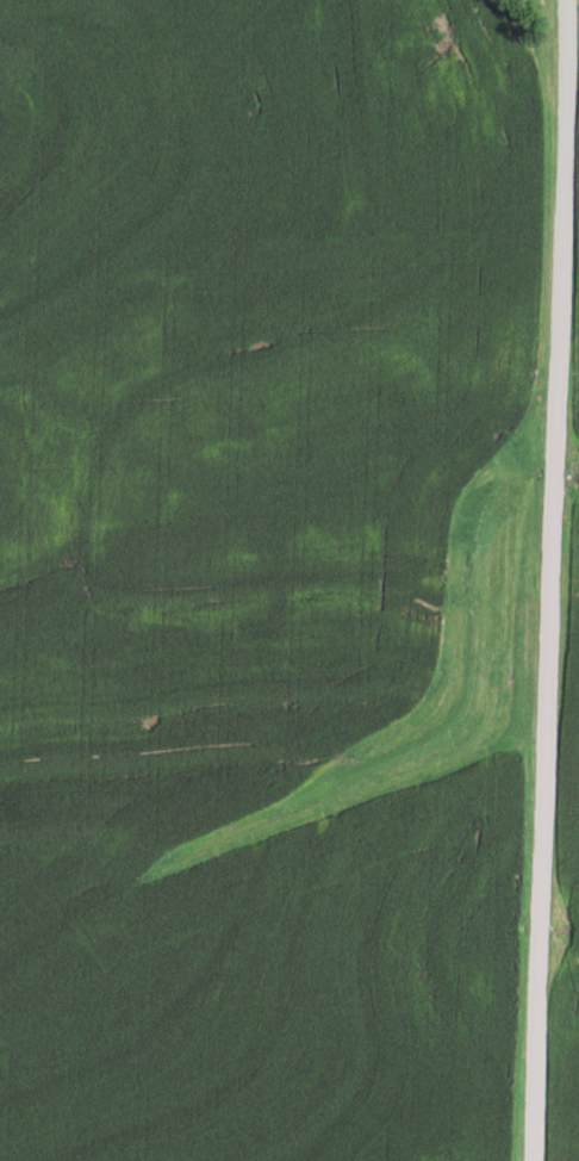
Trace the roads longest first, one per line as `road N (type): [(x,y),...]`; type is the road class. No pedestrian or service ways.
road 1 (residential): [(567,0),(530,1160)]

